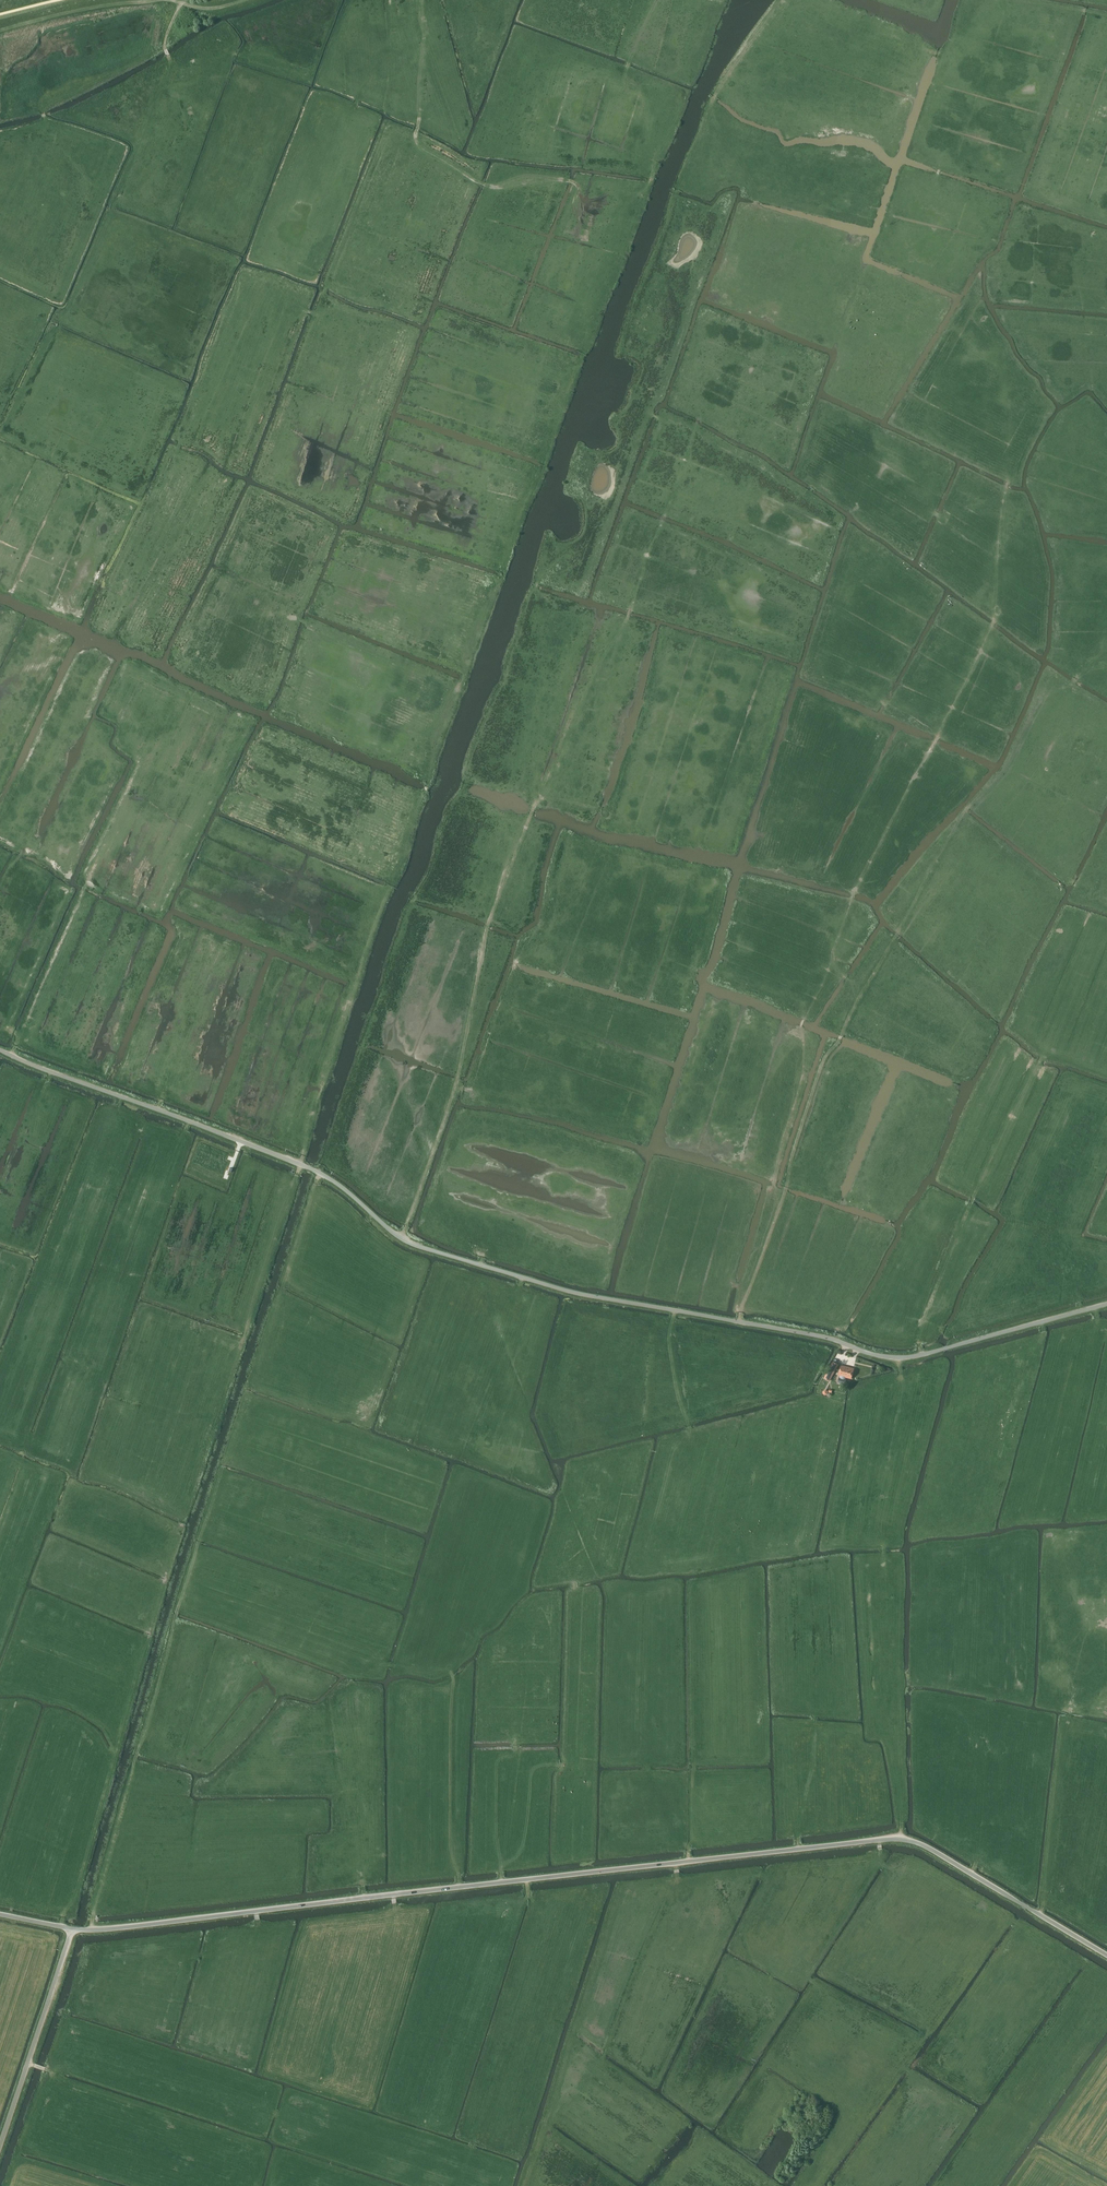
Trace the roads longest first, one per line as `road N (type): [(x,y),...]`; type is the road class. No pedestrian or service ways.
road 1 (unclassified): [(1106,1305),(895,1358),(819,1336),(565,1290),(414,1245),(321,1173),(0,1050)]
road 2 (unclassified): [(1106,1955),(932,1850),(896,1838),(72,1929)]
road 3 (track): [(241,0),(216,8),(149,1),(0,34)]
road 4 (unclassified): [(0,2143),(72,1929)]
road 5 (track): [(421,0),(425,75),(417,126)]

